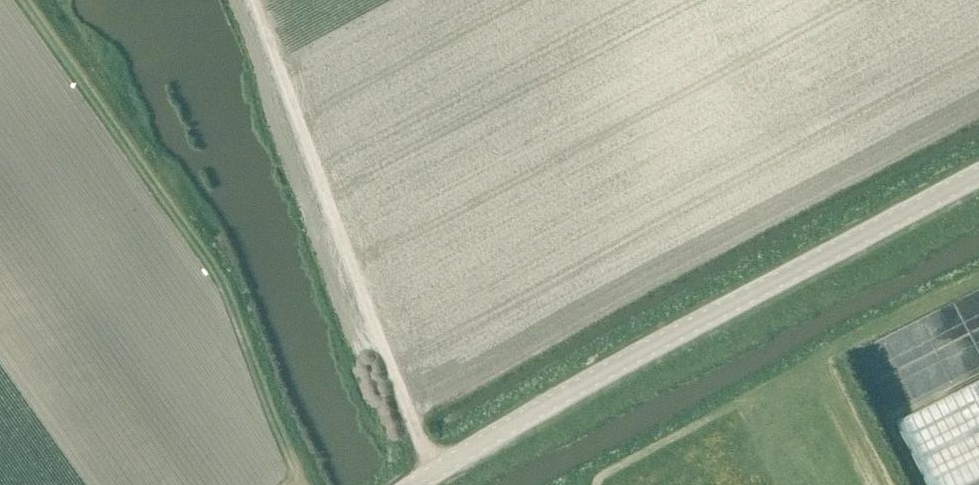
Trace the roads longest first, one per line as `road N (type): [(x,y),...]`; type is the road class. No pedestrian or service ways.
road 1 (unclassified): [(428,484),(978,185)]

